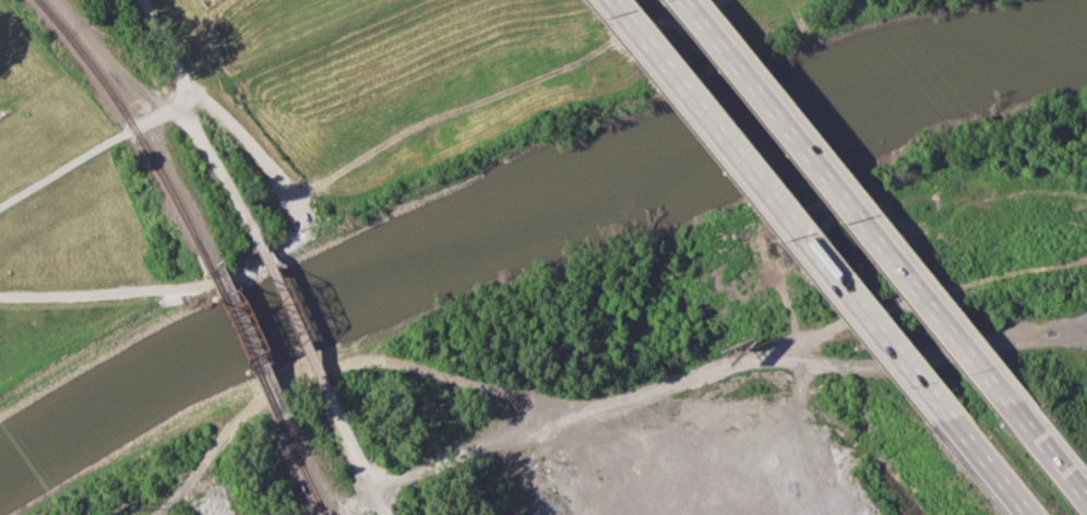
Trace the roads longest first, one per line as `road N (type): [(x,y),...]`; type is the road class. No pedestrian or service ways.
road 1 (track): [(351,508),(462,453),(739,366),(877,373),(1086,332)]
road 2 (motorway): [(610,0),(958,433)]
road 3 (motorway): [(1011,409),(676,0)]
road 4 (residential): [(199,97),(252,143),(291,192),(301,217),(290,244),(189,289),(0,301)]
road 5 (track): [(334,398),(264,248)]
road 6 (track): [(183,106),(264,248)]
road 7 (track): [(334,398),(387,514)]
road 8 (motorway): [(1086,506),(1011,409)]

